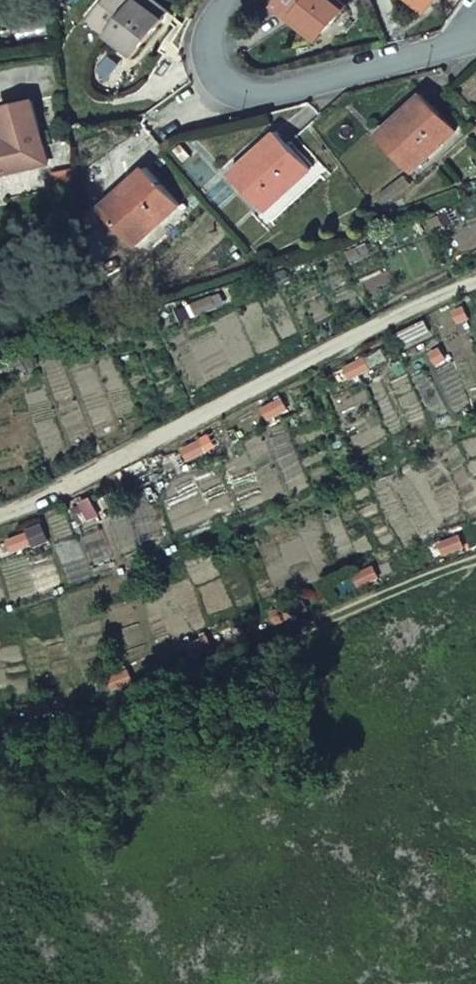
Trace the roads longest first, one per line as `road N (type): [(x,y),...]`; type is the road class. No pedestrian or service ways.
road 1 (track): [(475,278),(246,387),(116,464),(0,513)]
road 2 (track): [(475,563),(0,730)]
road 3 (residential): [(232,86),(261,94),(475,38)]

